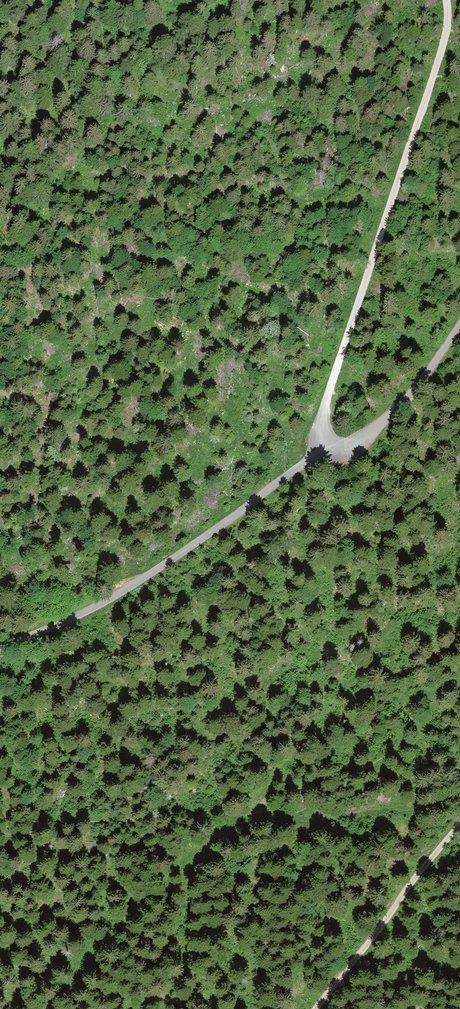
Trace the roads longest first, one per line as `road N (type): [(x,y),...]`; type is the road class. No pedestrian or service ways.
road 1 (unclassified): [(459,325),(414,390),(370,429),(301,467),(130,586),(0,649)]
road 2 (track): [(326,453),(323,413),(428,94),(449,18),(447,0)]
road 3 (track): [(312,1008),(459,829)]

